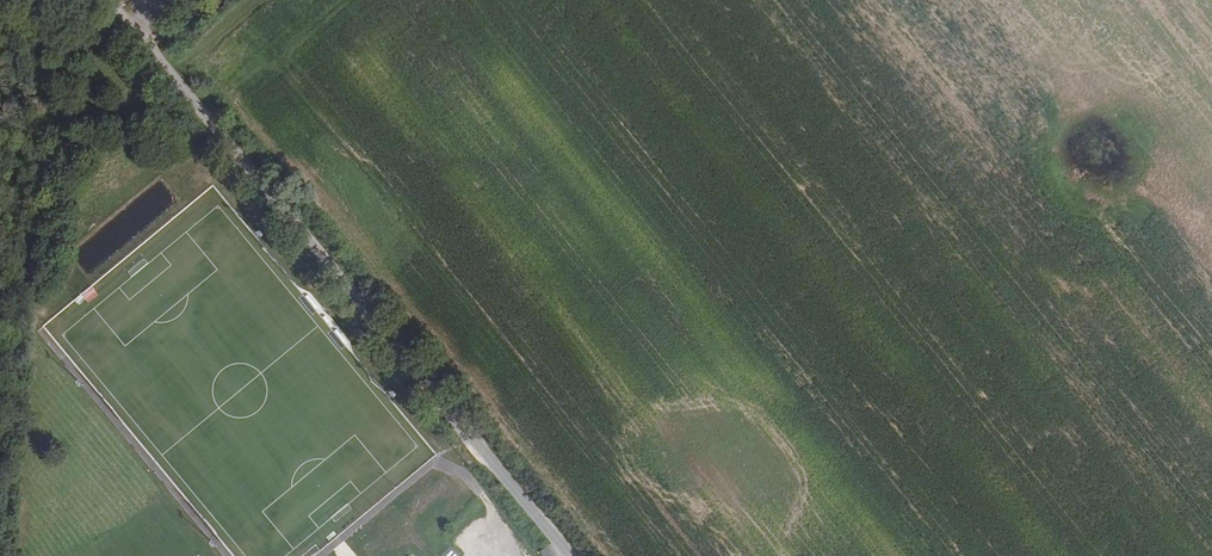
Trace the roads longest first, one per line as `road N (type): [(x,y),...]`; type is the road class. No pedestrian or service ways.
road 1 (unclassified): [(570,555),(108,0)]

